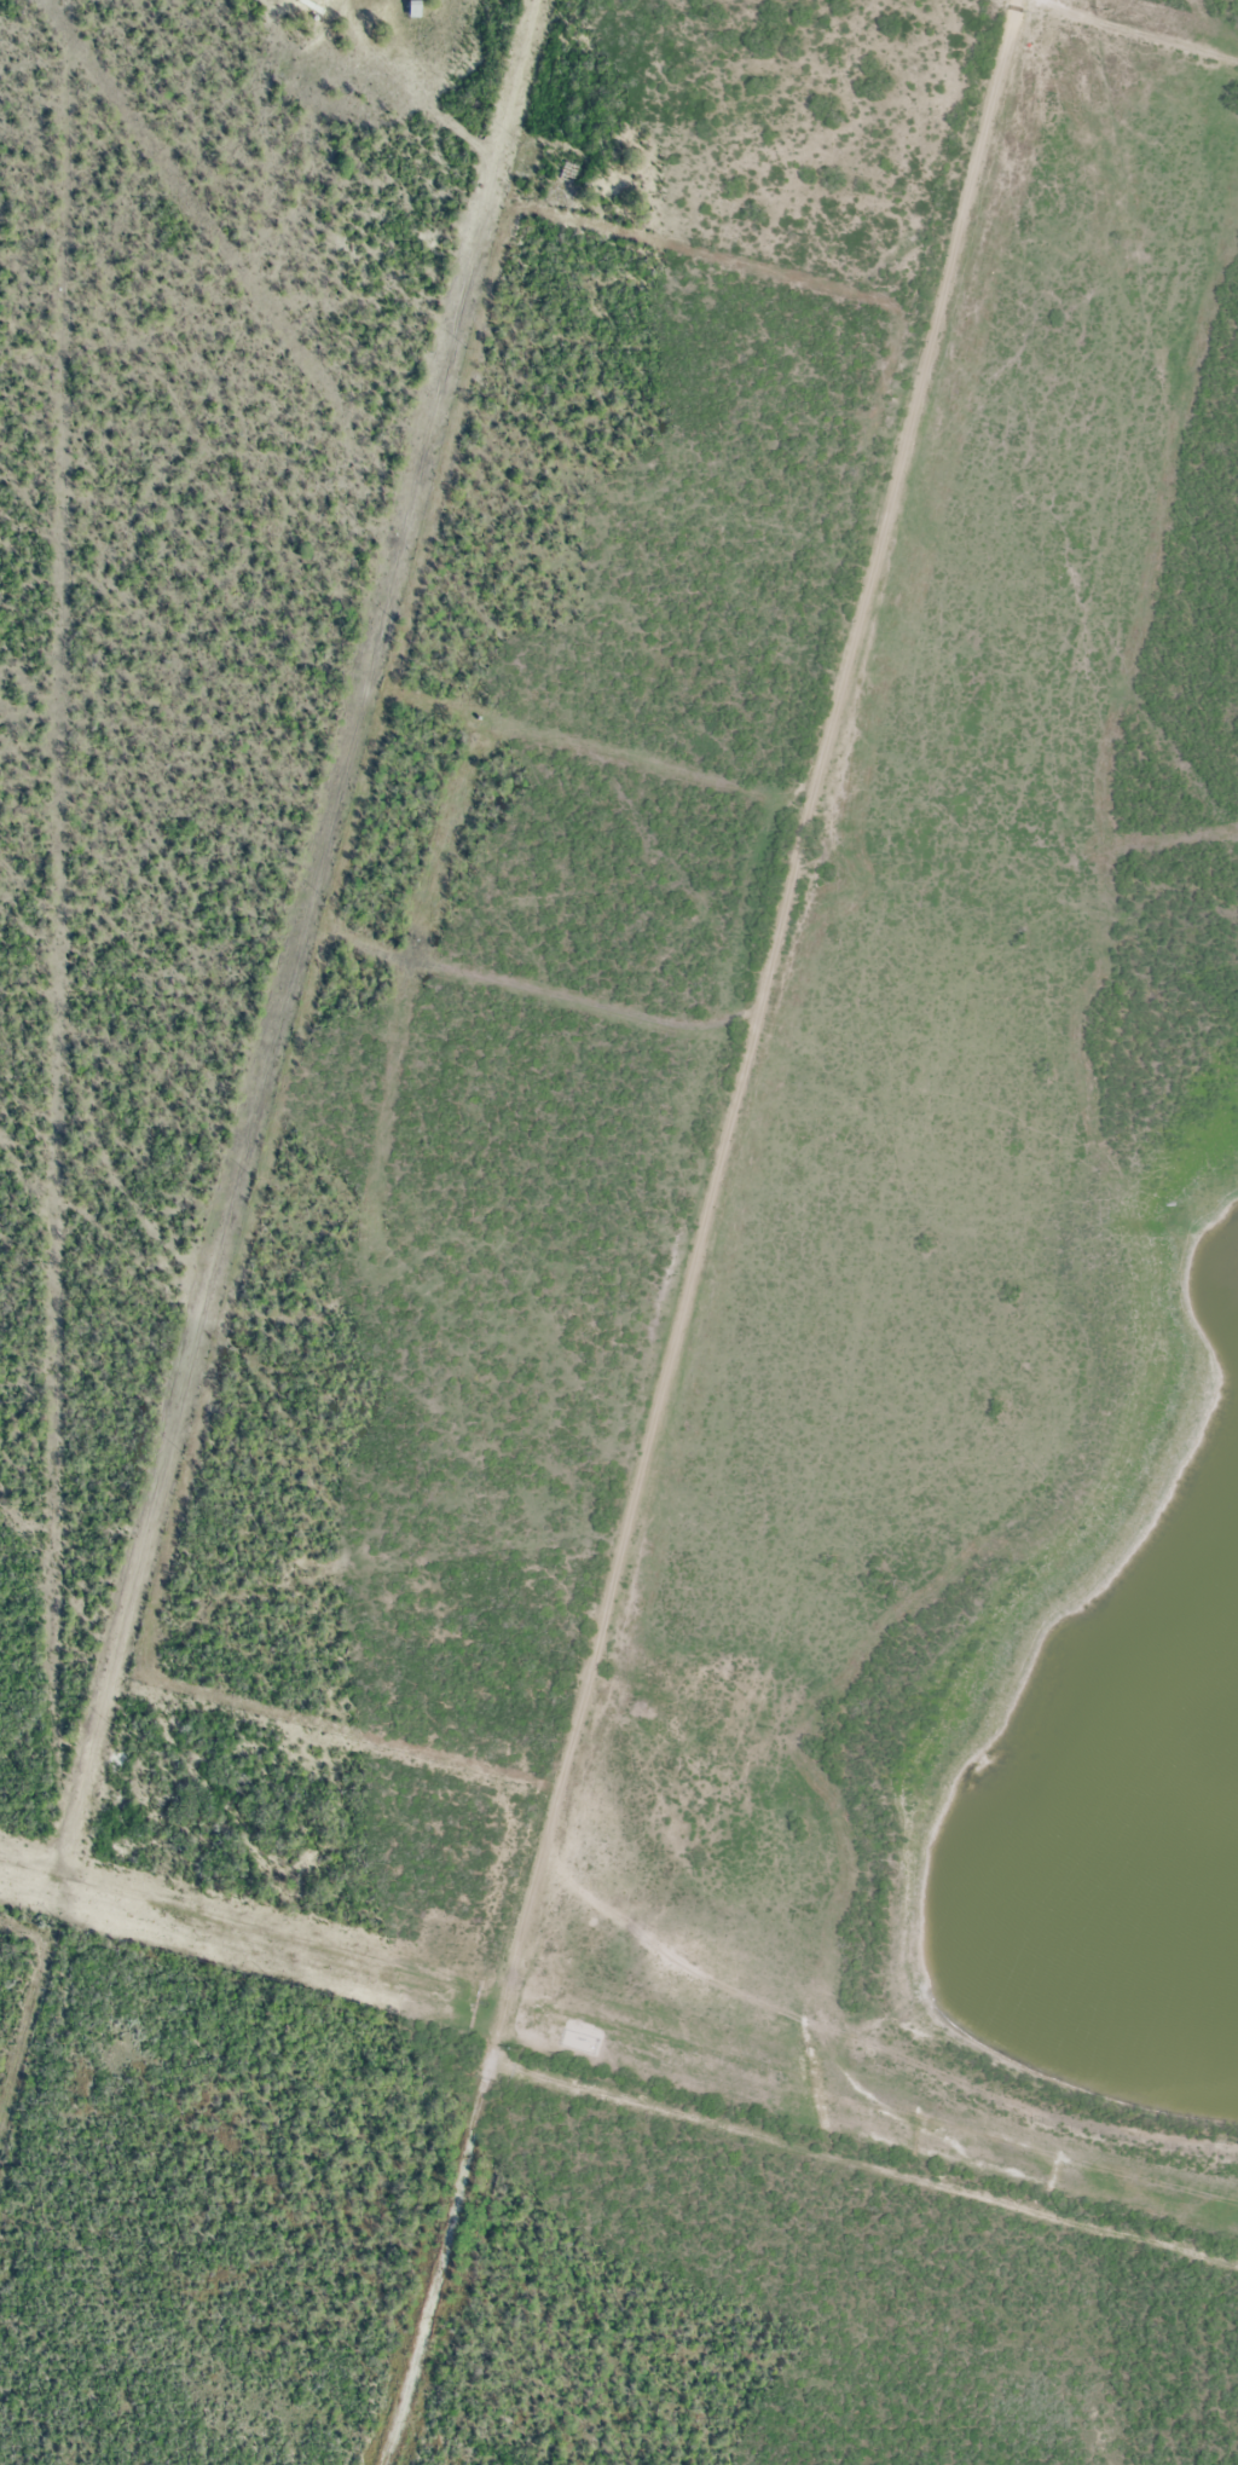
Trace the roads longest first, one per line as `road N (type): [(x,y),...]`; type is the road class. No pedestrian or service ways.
road 1 (track): [(1053,0),(578,1777),(461,2247),(367,2464)]
road 2 (track): [(0,449),(35,548),(40,689),(134,1089),(233,1272),(339,1377),(514,1730),(702,1887),(838,2039),(1048,2131),(1237,2149)]

